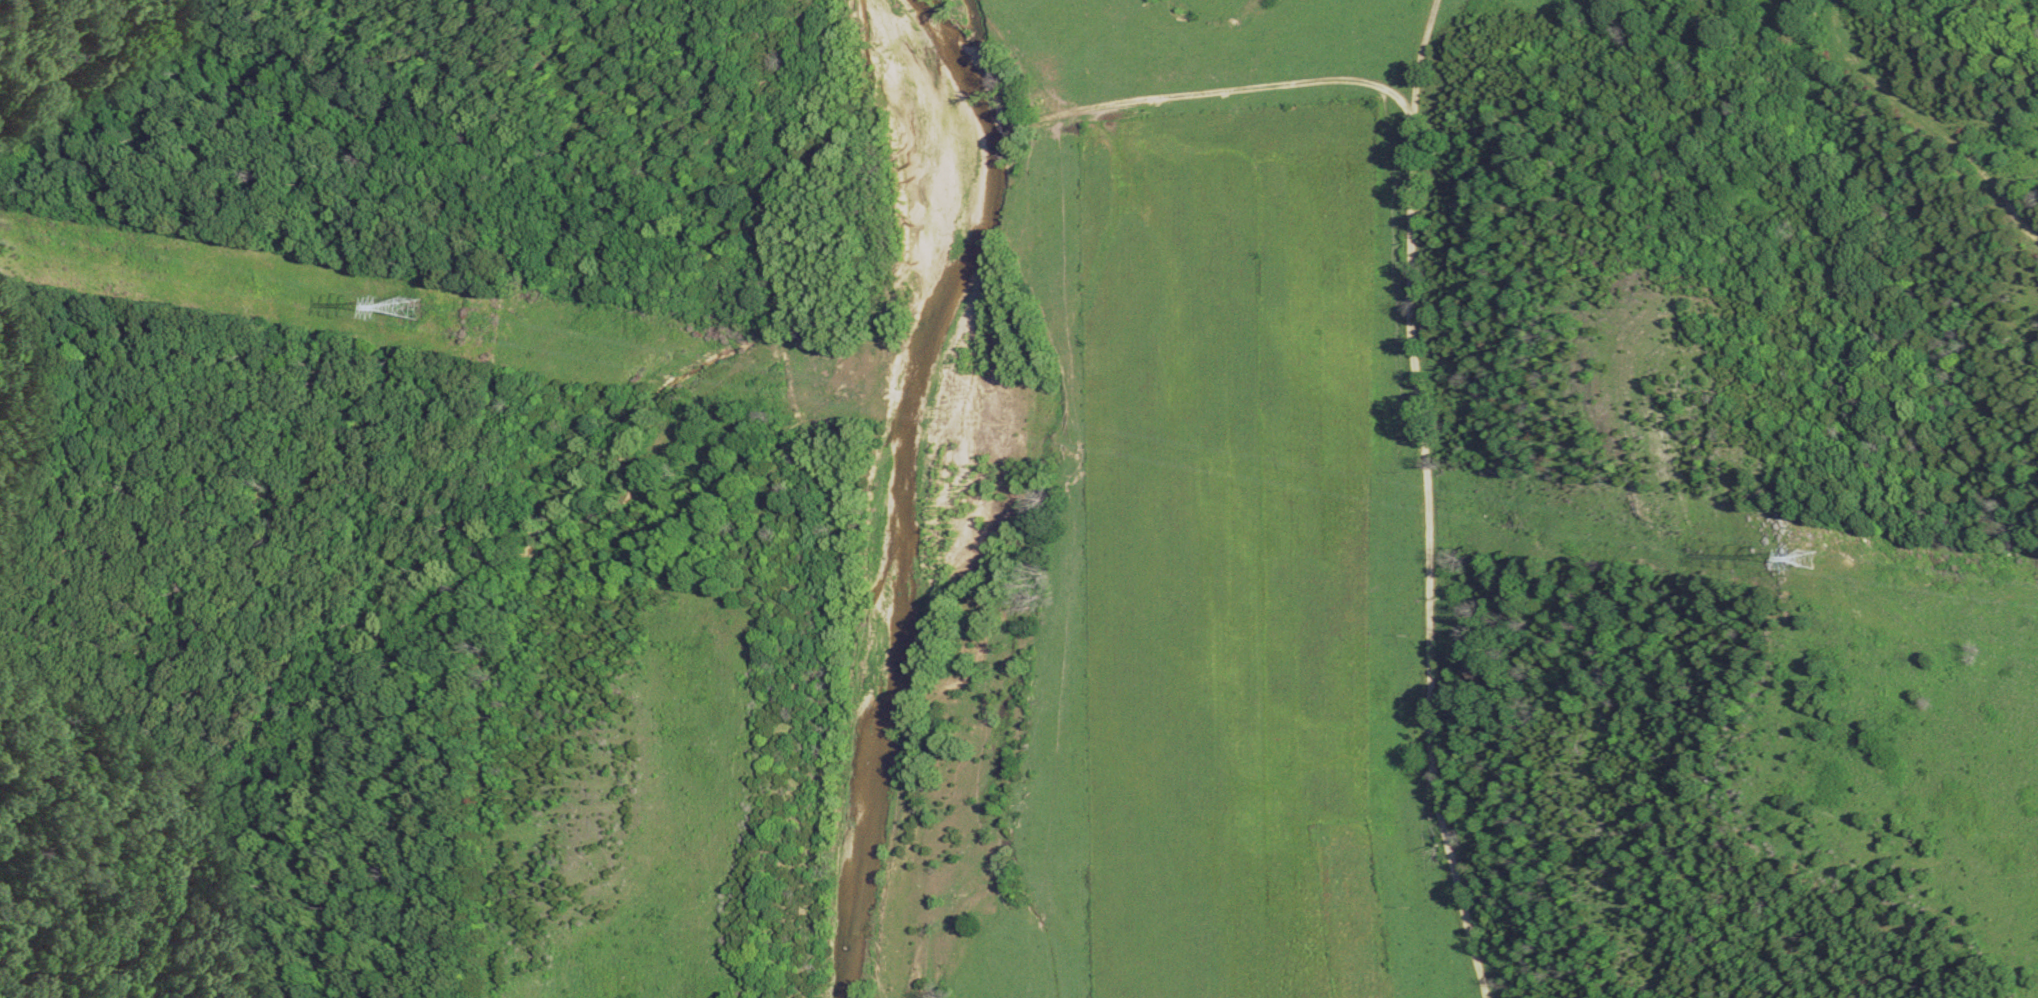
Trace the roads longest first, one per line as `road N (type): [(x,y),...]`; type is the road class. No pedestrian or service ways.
road 1 (residential): [(975,0),(1067,113),(1368,74),(1403,81),(1429,103)]

